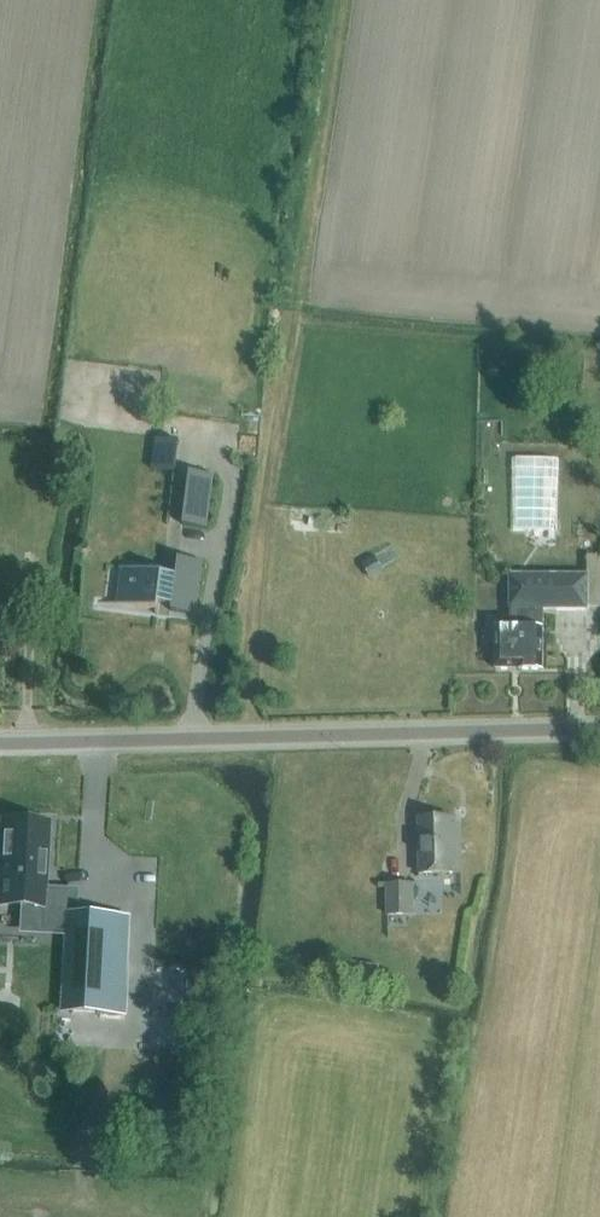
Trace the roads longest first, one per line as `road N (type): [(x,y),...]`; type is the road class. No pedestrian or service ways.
road 1 (track): [(343,0),(264,509),(245,736)]
road 2 (tertiary): [(0,741),(599,728)]

